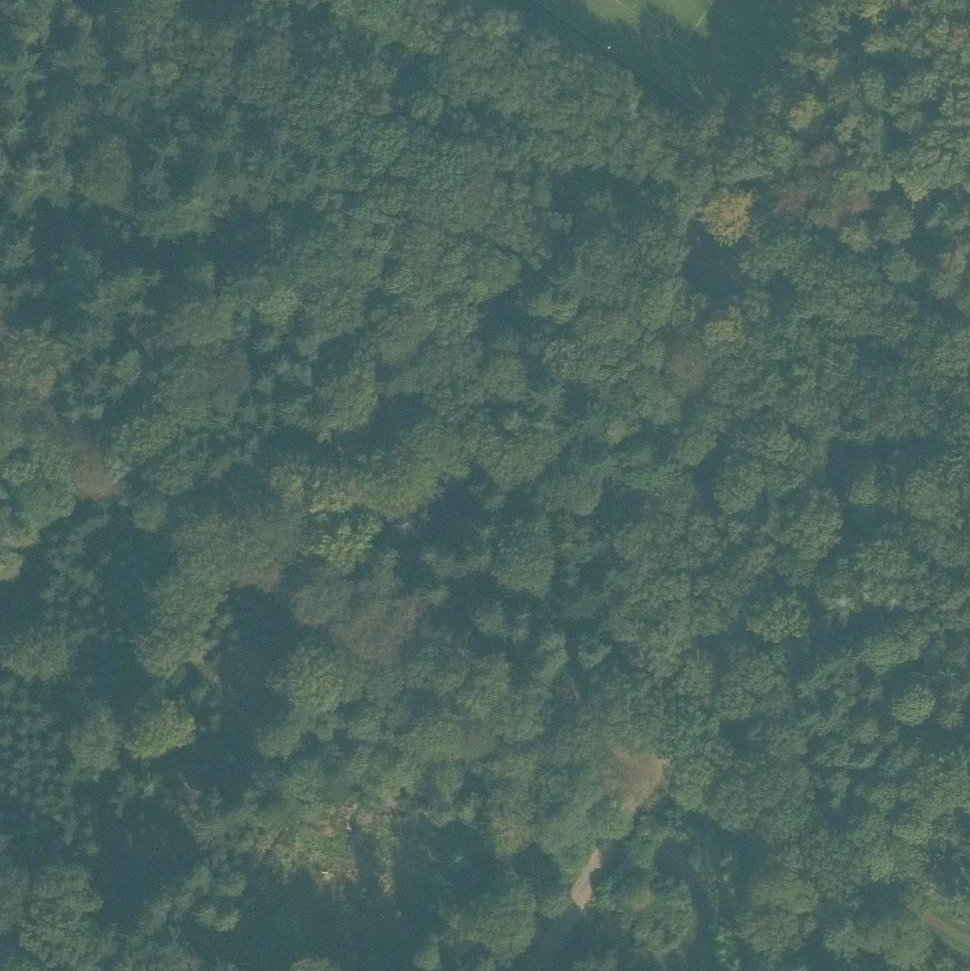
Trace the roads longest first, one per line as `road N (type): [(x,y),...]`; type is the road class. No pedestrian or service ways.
road 1 (unclassified): [(823,332),(241,0)]
road 2 (unclassified): [(103,477),(640,792)]
road 3 (unclassified): [(837,443),(640,792)]
road 4 (unclassified): [(640,792),(957,970)]
road 5 (unclassified): [(640,792),(534,970)]
road 6 (unclassified): [(0,644),(103,477)]
road 7 (unclassified): [(969,416),(823,332)]
road 8 (unclassified): [(0,893),(129,970)]
road 9 (unclassified): [(837,443),(969,422)]

